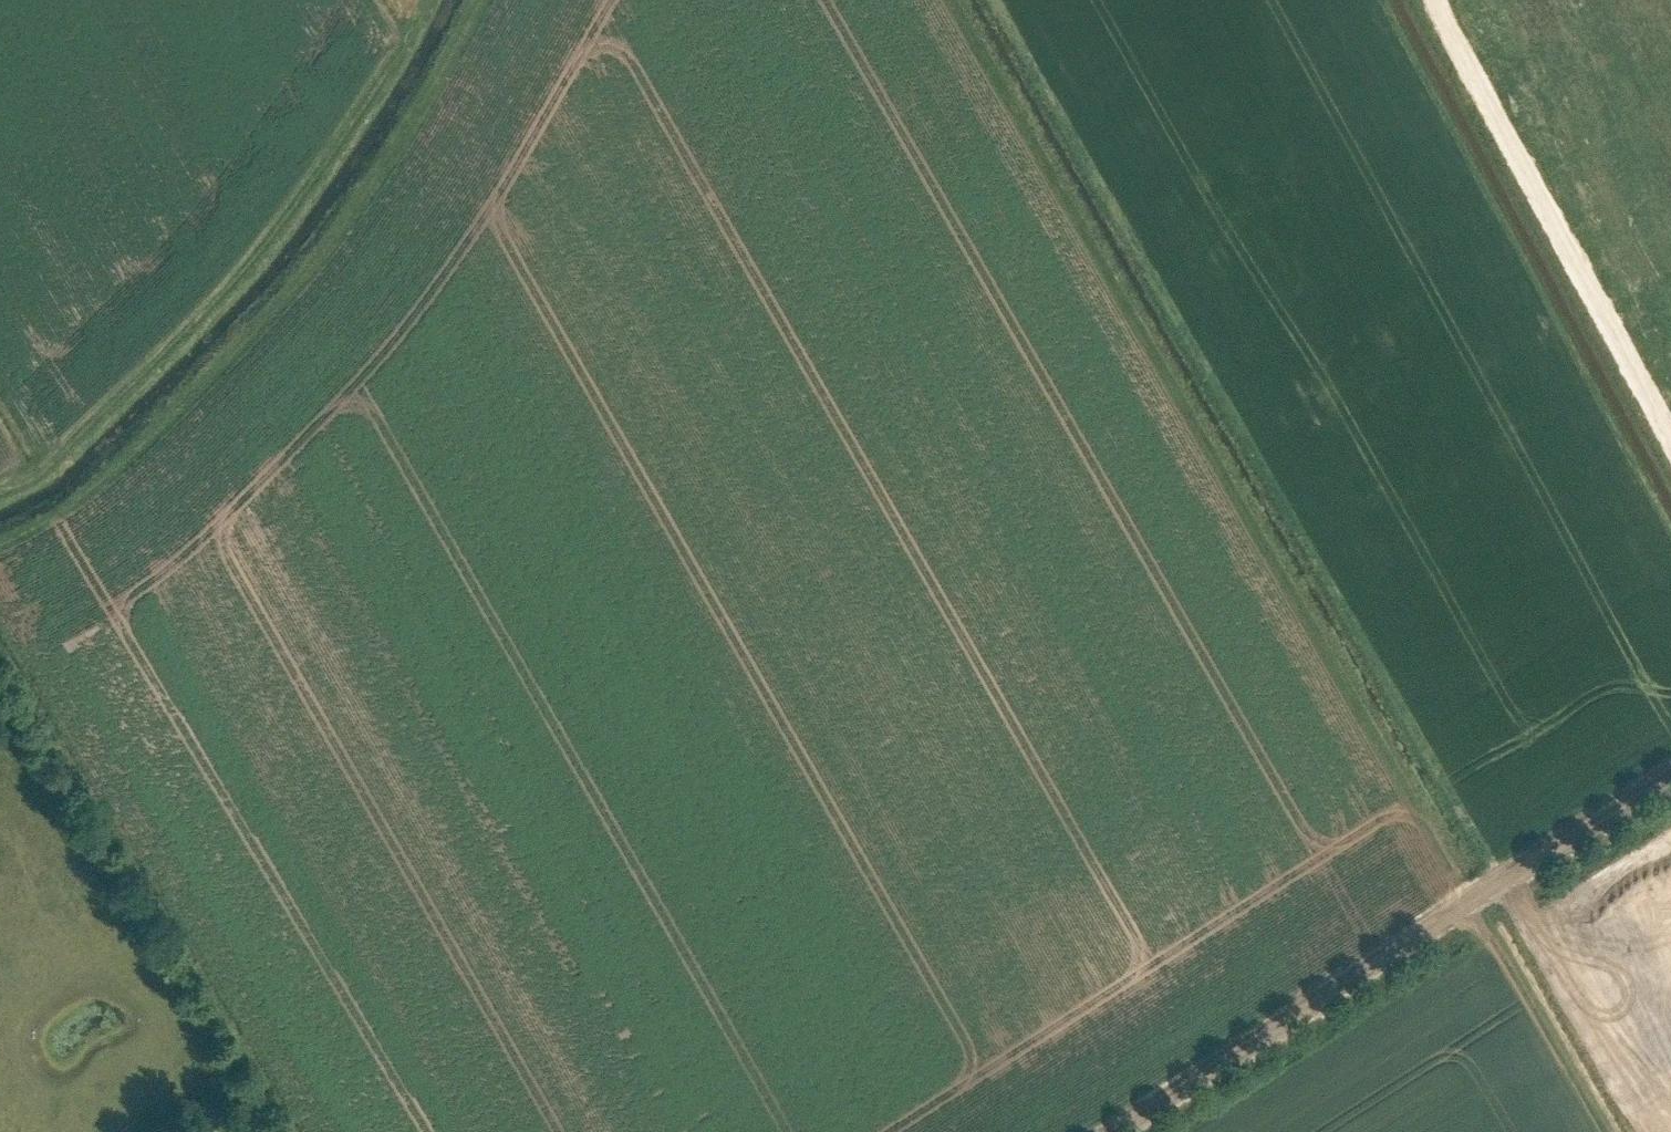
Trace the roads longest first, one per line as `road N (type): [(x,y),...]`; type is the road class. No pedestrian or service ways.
road 1 (track): [(1113,1131),(1670,776)]
road 2 (residential): [(1442,0),(1670,432)]

